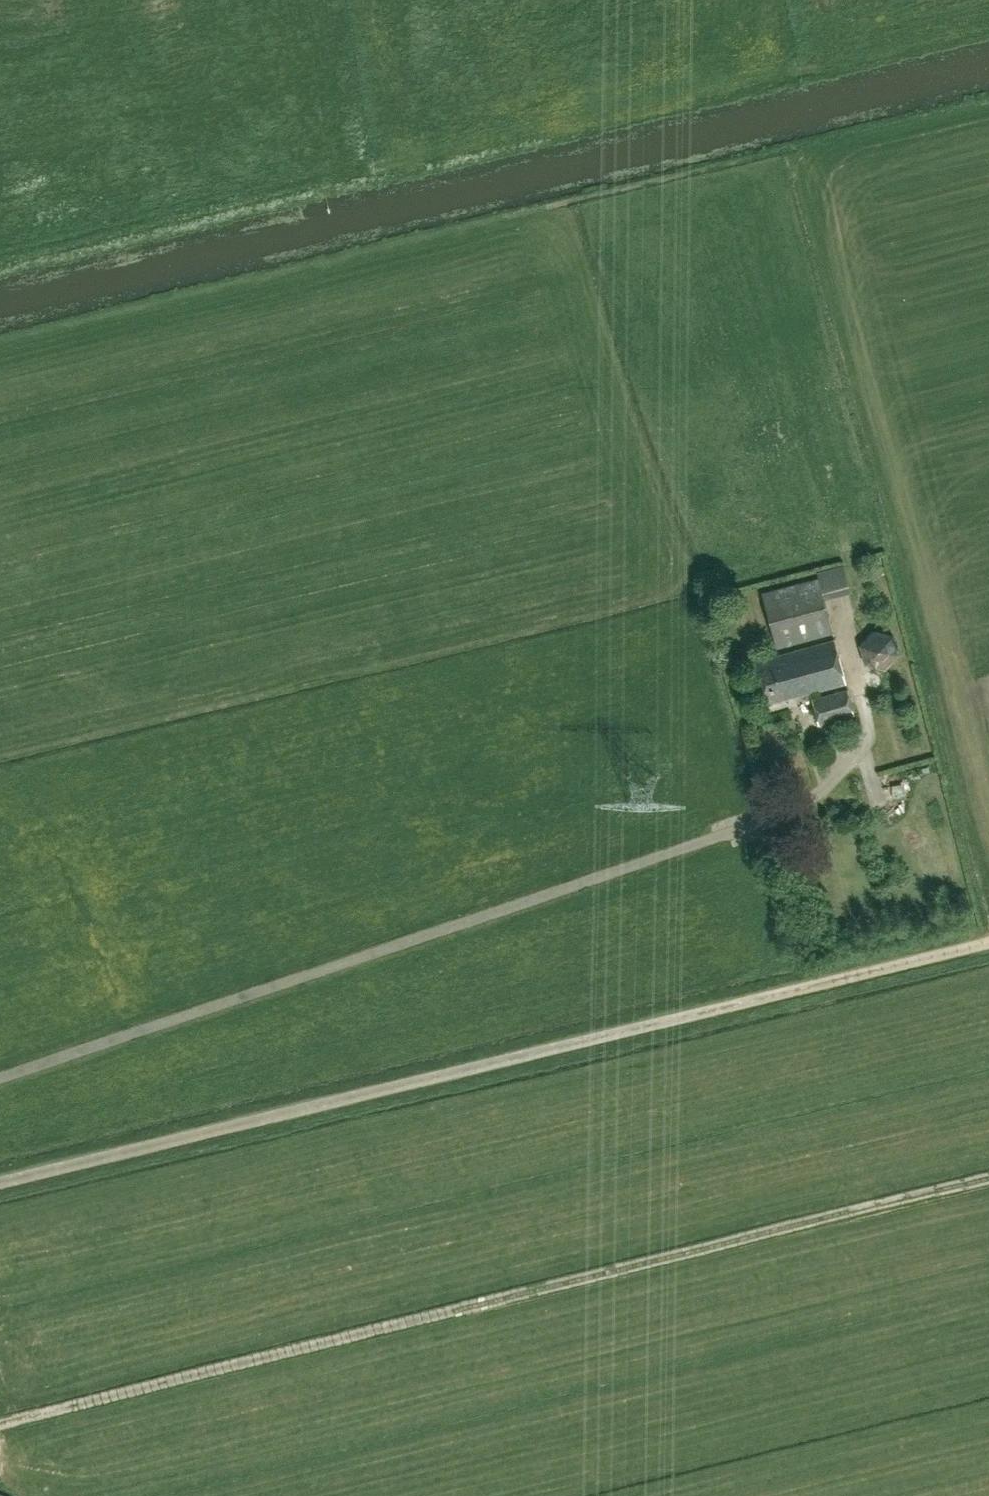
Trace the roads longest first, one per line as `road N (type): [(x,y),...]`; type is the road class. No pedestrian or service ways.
road 1 (track): [(0,1423),(988,1176)]

